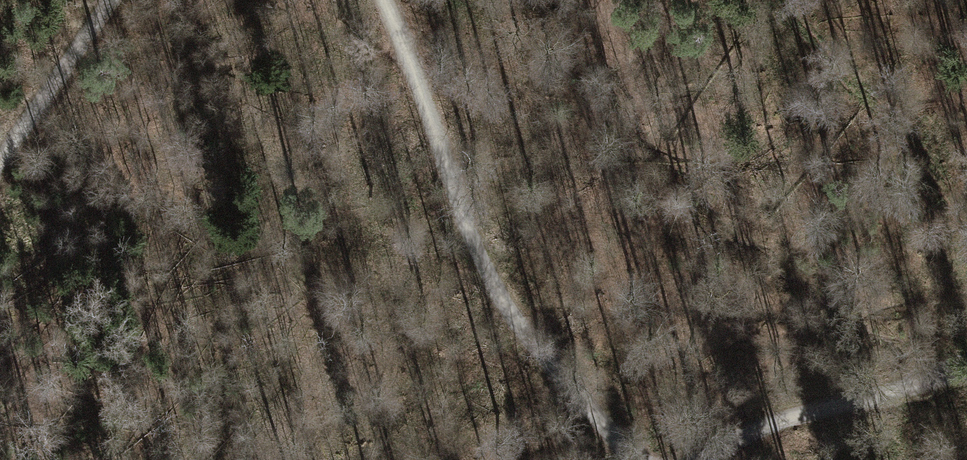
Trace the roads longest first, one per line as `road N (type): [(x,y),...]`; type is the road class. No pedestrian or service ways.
road 1 (track): [(634,459),(536,347),(489,272),(384,0)]
road 2 (track): [(955,373),(762,426),(695,459)]
road 3 (track): [(0,162),(109,0)]

